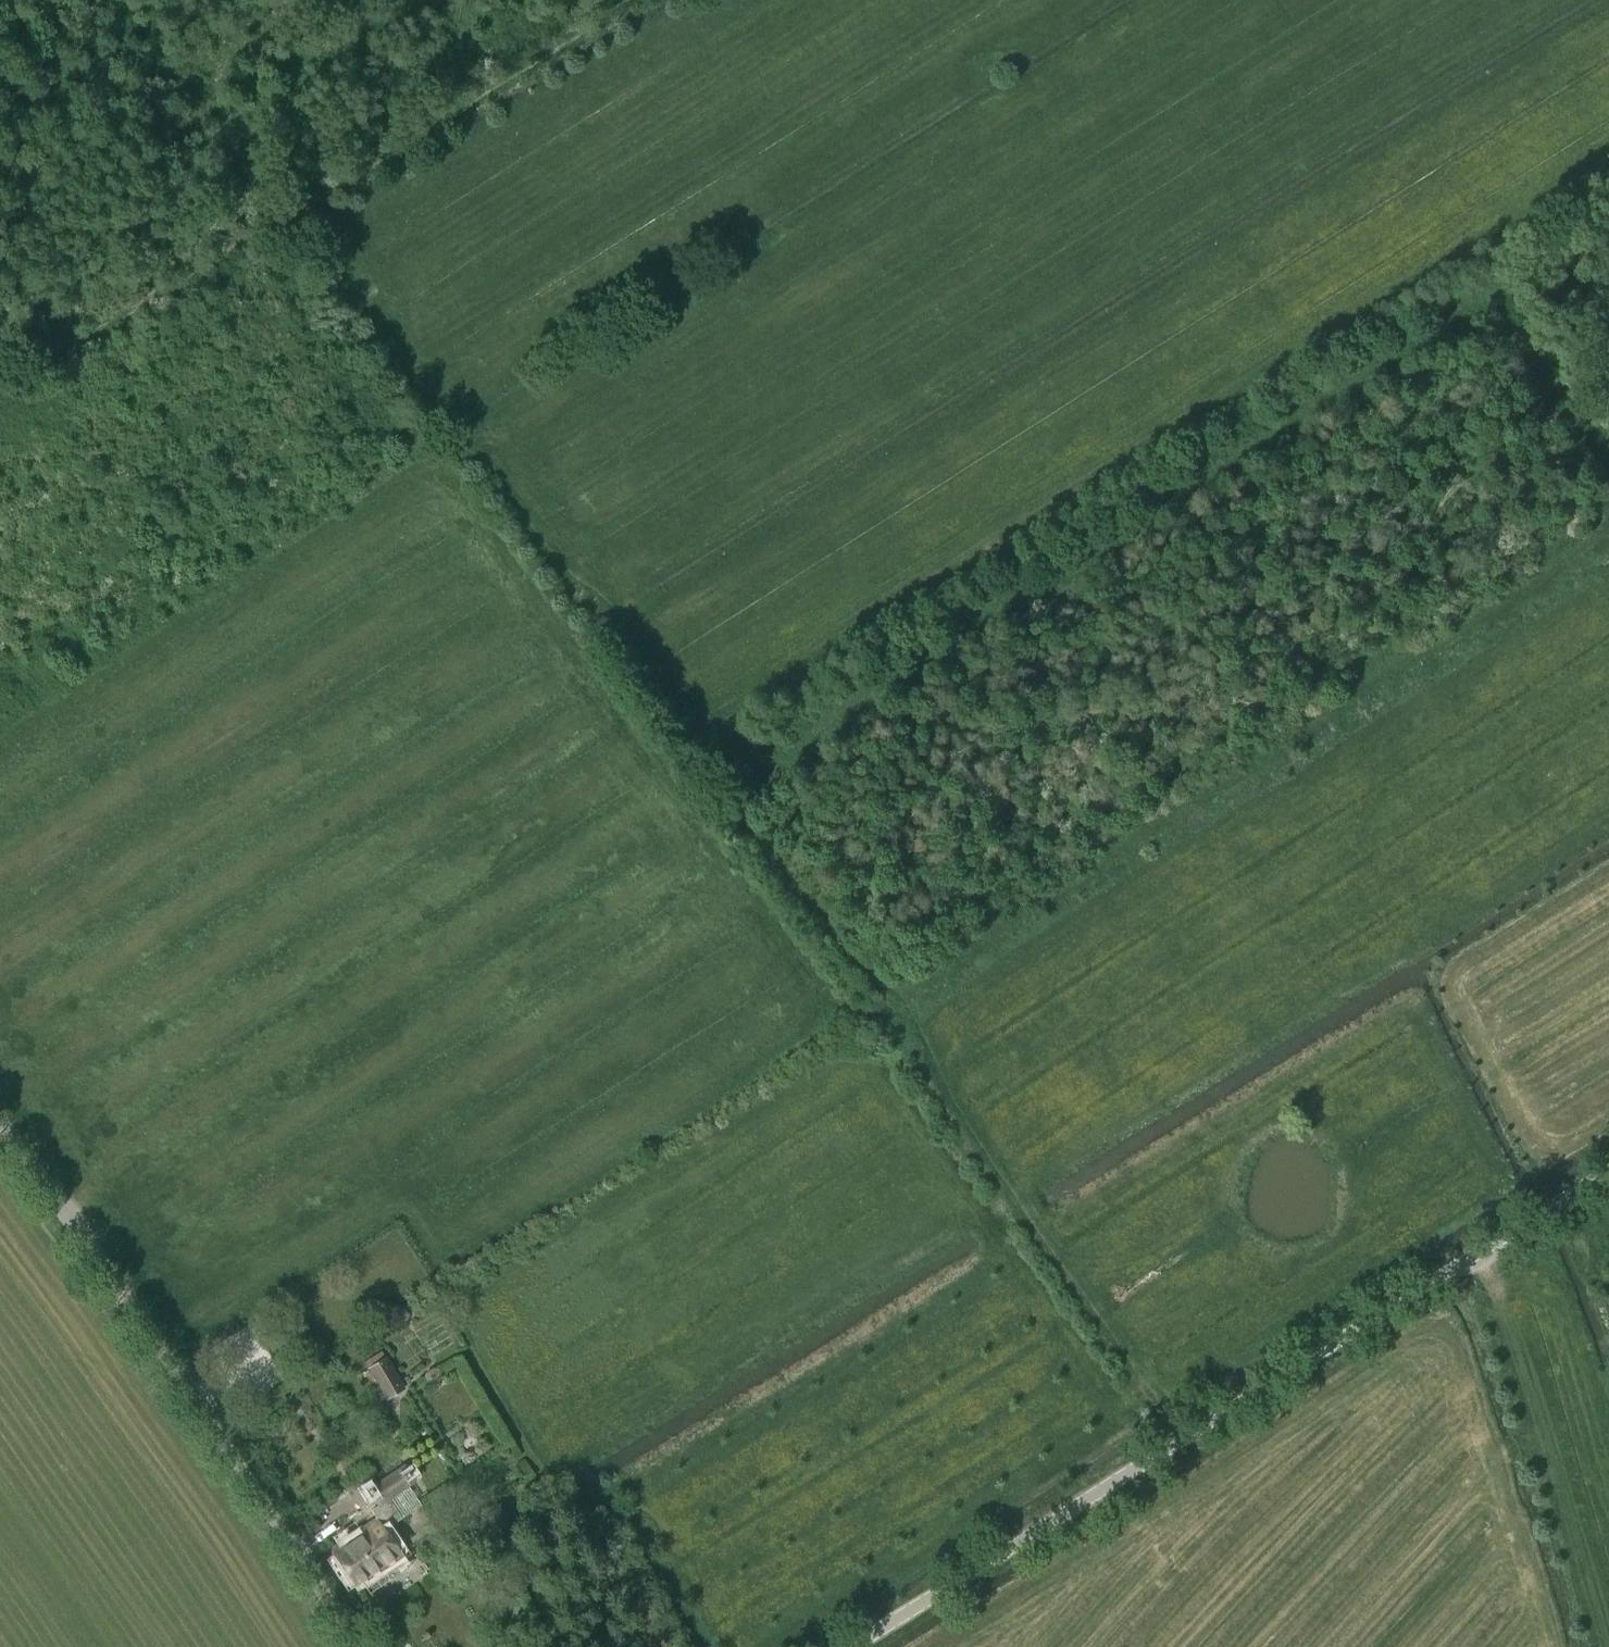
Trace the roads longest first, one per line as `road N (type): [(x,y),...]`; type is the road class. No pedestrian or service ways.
road 1 (unclassified): [(851,1646),(1608,1170)]
road 2 (track): [(0,397),(636,0)]
road 3 (unclassified): [(357,1646),(0,1121)]

